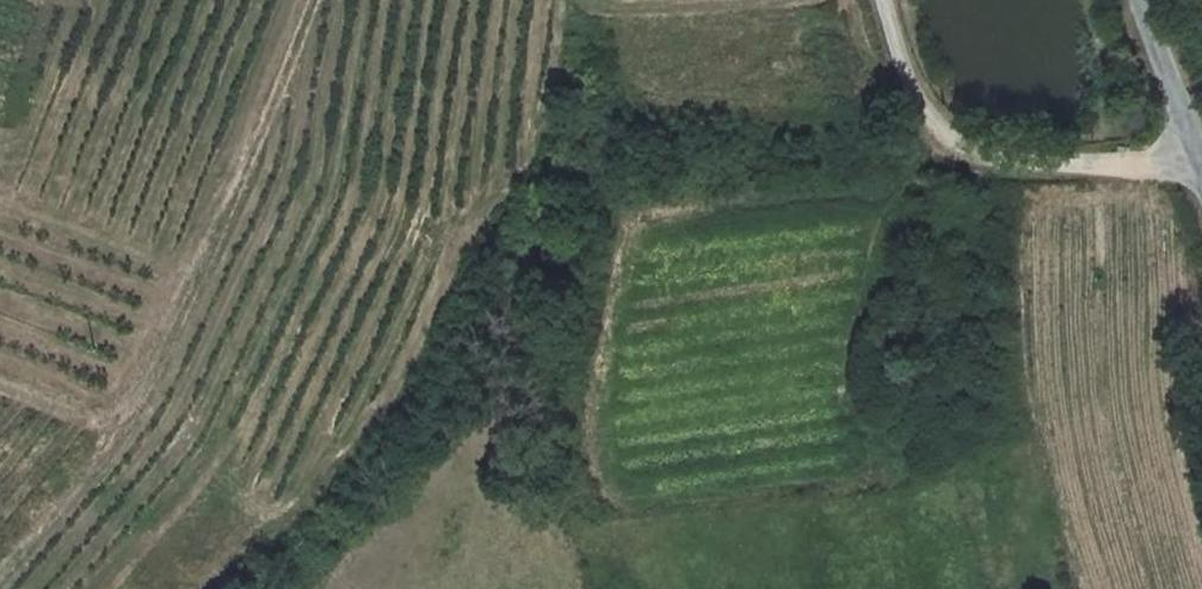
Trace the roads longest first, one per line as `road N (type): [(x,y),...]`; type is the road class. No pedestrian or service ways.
road 1 (track): [(0,386),(94,417),(116,415),(134,395),(260,137),(312,0)]
road 2 (unclassified): [(882,0),(918,121),(956,153),(1024,171),(1187,168)]
road 3 (track): [(0,573),(105,449),(116,415)]
road 4 (unclassified): [(1187,168),(1132,0)]

